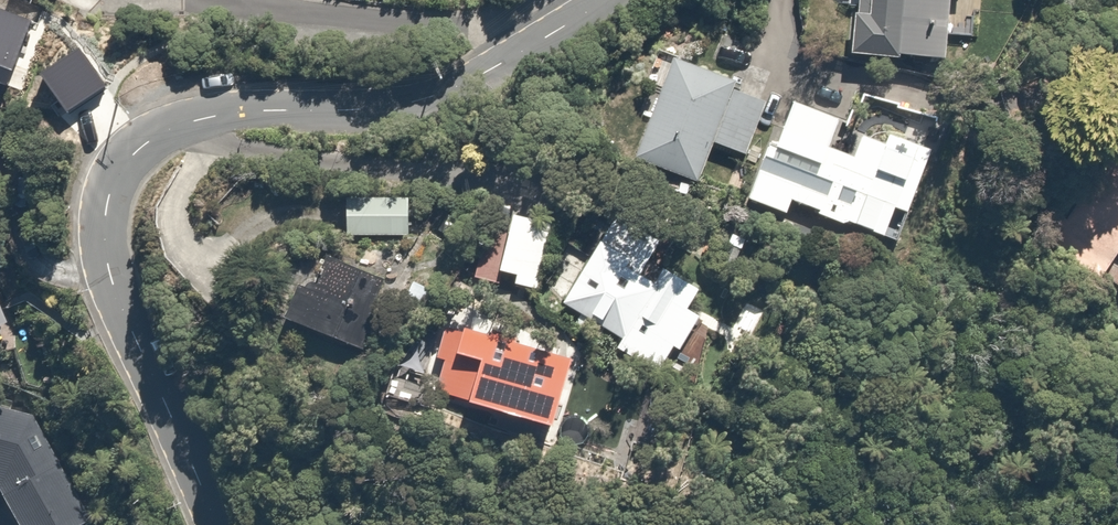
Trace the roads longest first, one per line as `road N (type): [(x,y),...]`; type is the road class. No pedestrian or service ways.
road 1 (residential): [(219,524),(116,296),(112,221),(140,159),(192,123),(361,110),(438,95),(585,16)]

